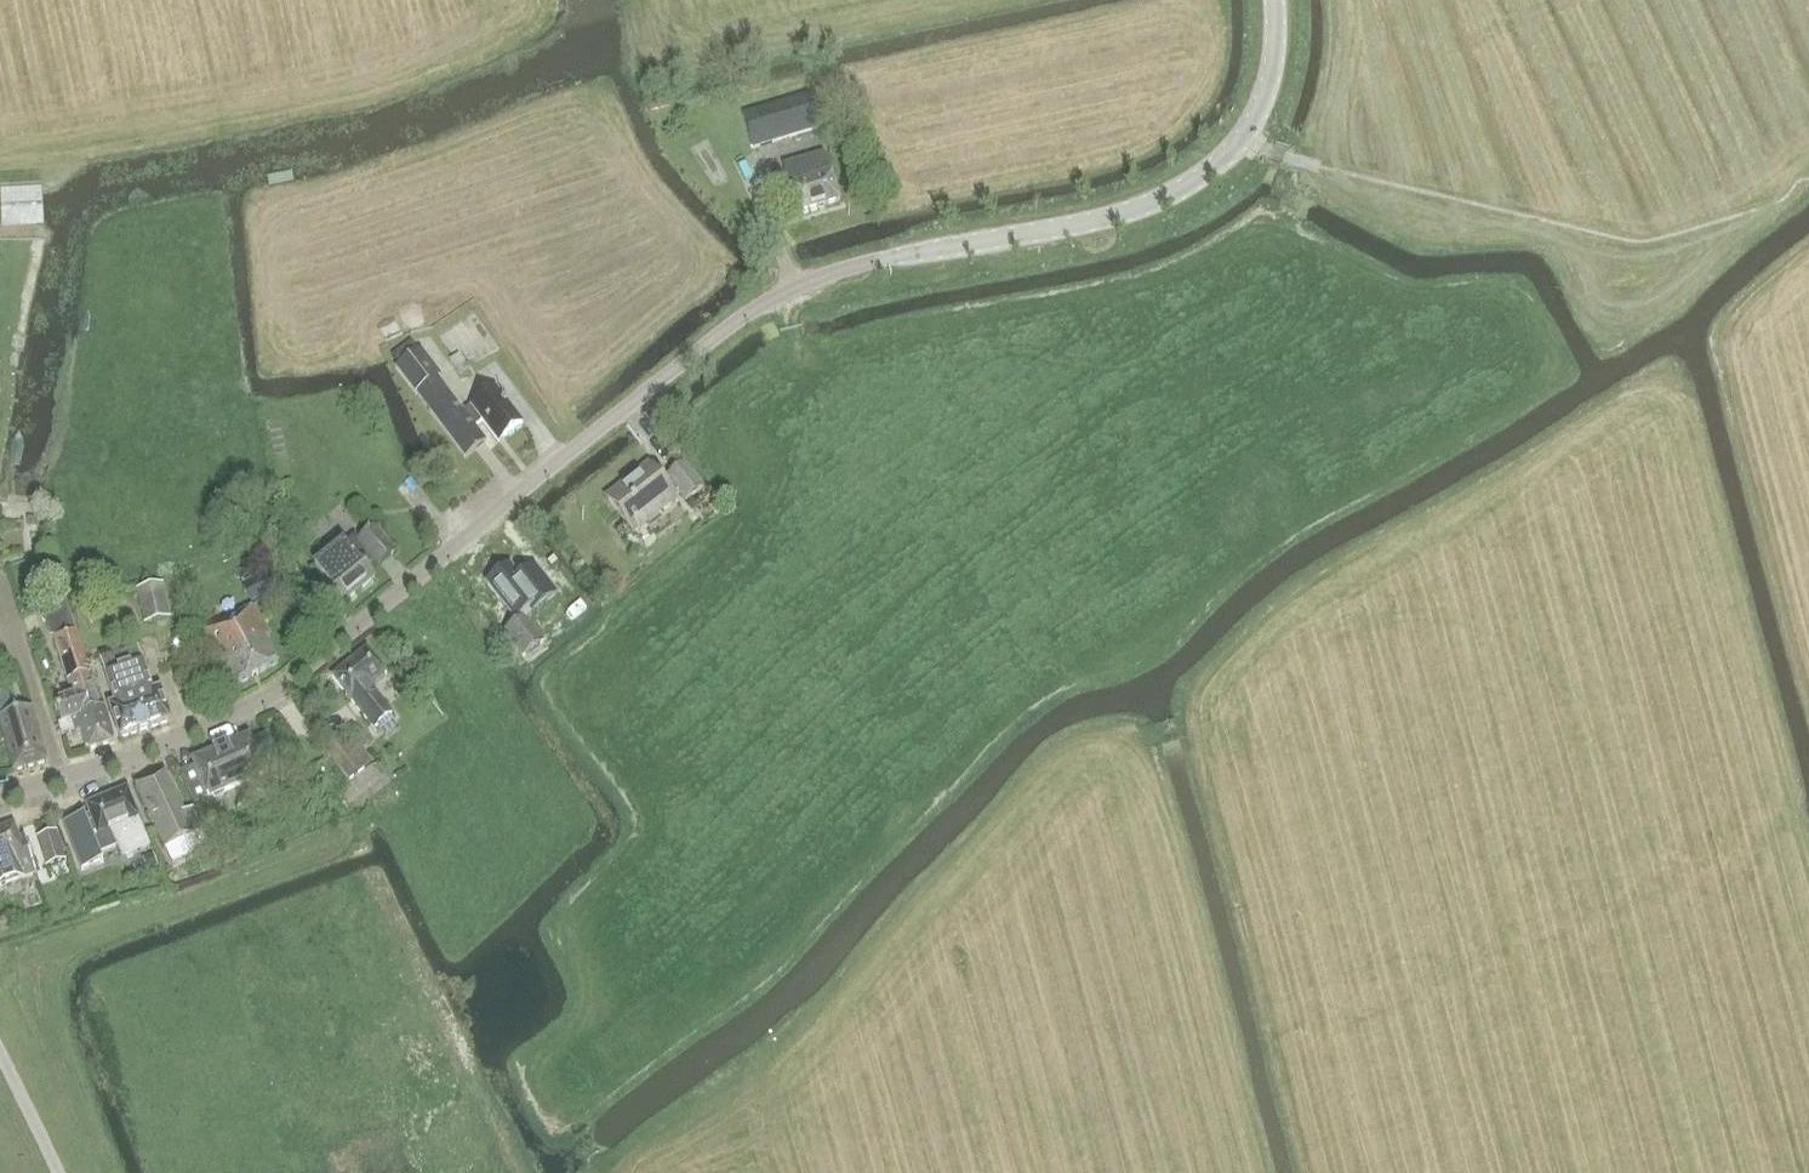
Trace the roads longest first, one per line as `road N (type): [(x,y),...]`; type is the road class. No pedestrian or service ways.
road 1 (tertiary): [(0,794),(172,741),(283,685),(719,333),(784,292),(882,258),(1089,221),(1193,182),(1230,153),(1257,114),(1274,63),(1275,0)]
road 2 (track): [(170,566),(212,723)]

